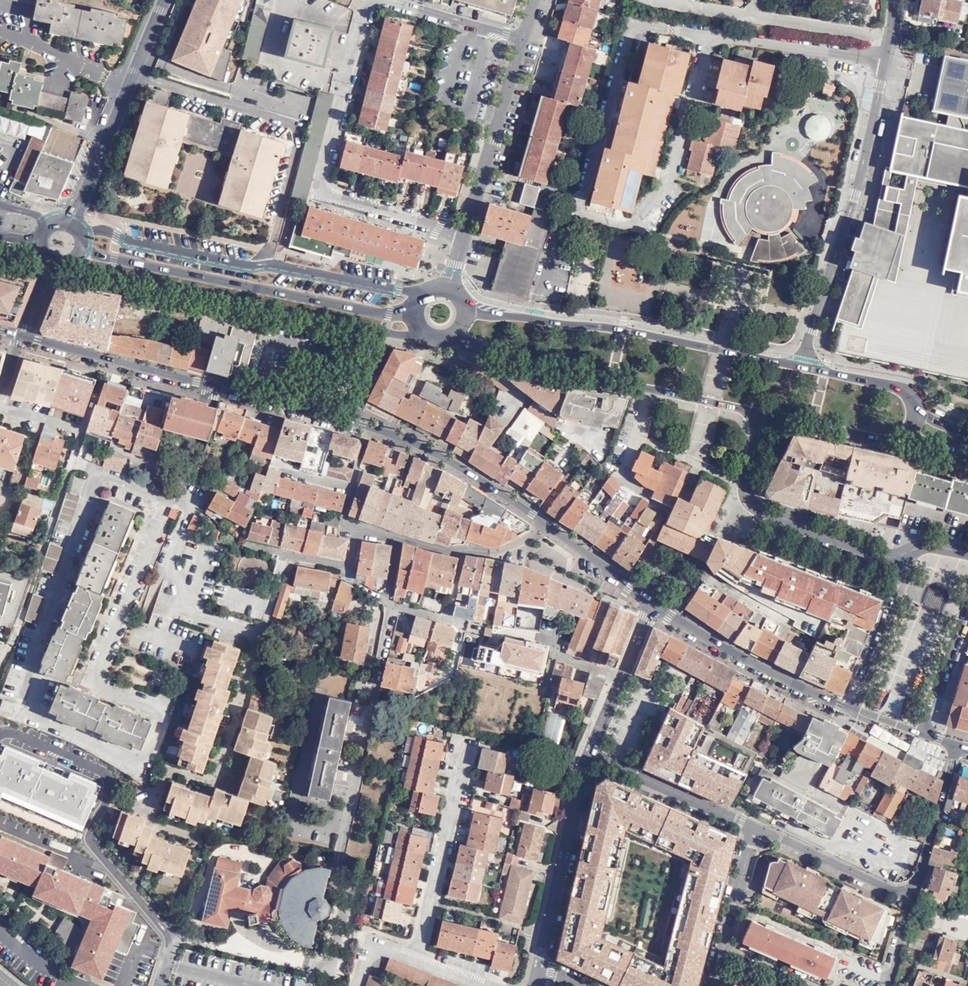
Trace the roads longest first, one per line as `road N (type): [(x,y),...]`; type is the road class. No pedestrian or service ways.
road 1 (residential): [(803,367),(856,193),(895,0)]
road 2 (secondary): [(213,386),(405,441),(499,491),(549,529)]
road 3 (primary): [(79,263),(383,332),(431,335)]
road 4 (residential): [(376,0),(363,13),(322,185),(464,234)]
road 5 (primary): [(803,367),(622,329),(466,310)]
road 6 (primary): [(417,305),(389,315),(89,249)]
road 7 (residential): [(256,546),(350,567),(358,529),(462,554),(506,549),(549,529)]
road 8 (primary): [(452,335),(525,362),(765,416)]
road 9 (residential): [(903,556),(750,501),(746,478),(765,416)]
road 10 (tertiary): [(75,216),(163,0)]
road 11 (secondary): [(657,605),(754,666),(854,712)]
road 12 (tertiary): [(588,758),(538,969)]
road 13 (residential): [(464,234),(522,38)]
road 14 (secondary): [(22,336),(213,386)]
road 15 (residential): [(757,829),(588,758)]
road 16 (residential): [(918,895),(757,829)]
road 17 (tertiary): [(657,605),(588,758)]
road 18 (residential): [(854,712),(903,556)]
road 19 (residential): [(757,829),(711,985)]
road 20 (residential): [(959,745),(918,895)]
road 21 (primary): [(765,416),(891,440),(905,436)]
road 22 (residential): [(522,38),(391,0)]
road 23 (residential): [(967,608),(921,732)]
road 24 (secondary): [(549,529),(657,605)]
road 25 (primary): [(918,410),(899,388),(803,367)]
road 26 (residential): [(213,386),(183,486),(170,495)]

